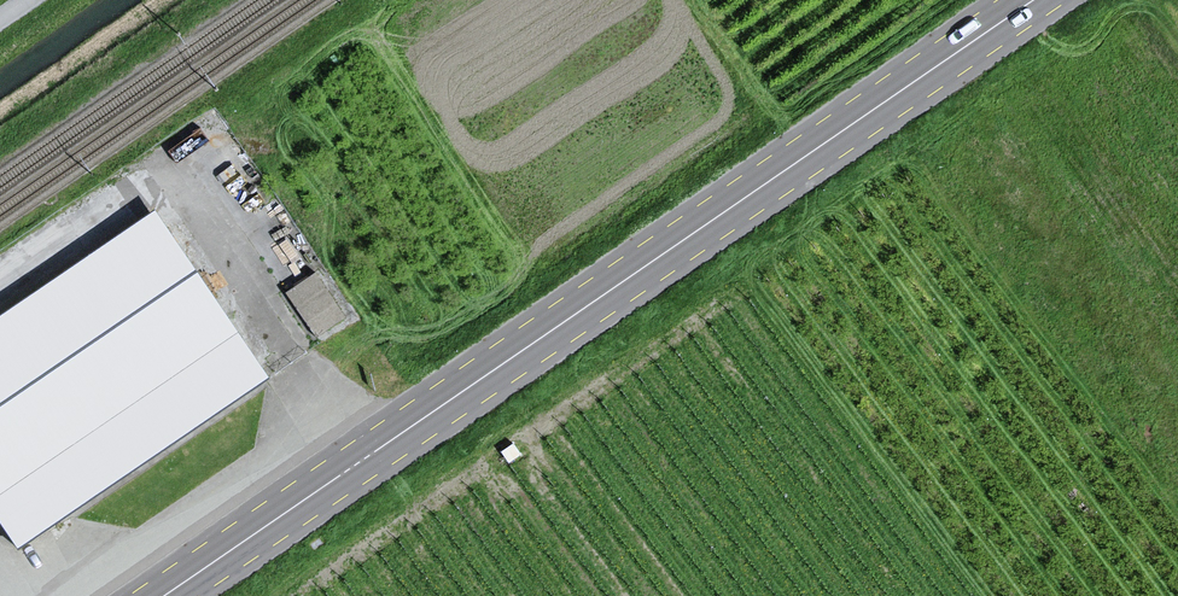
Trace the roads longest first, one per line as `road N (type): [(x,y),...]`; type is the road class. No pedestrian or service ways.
road 1 (primary): [(1012,0),(140,595)]
road 2 (primary): [(183,595),(1034,0)]

